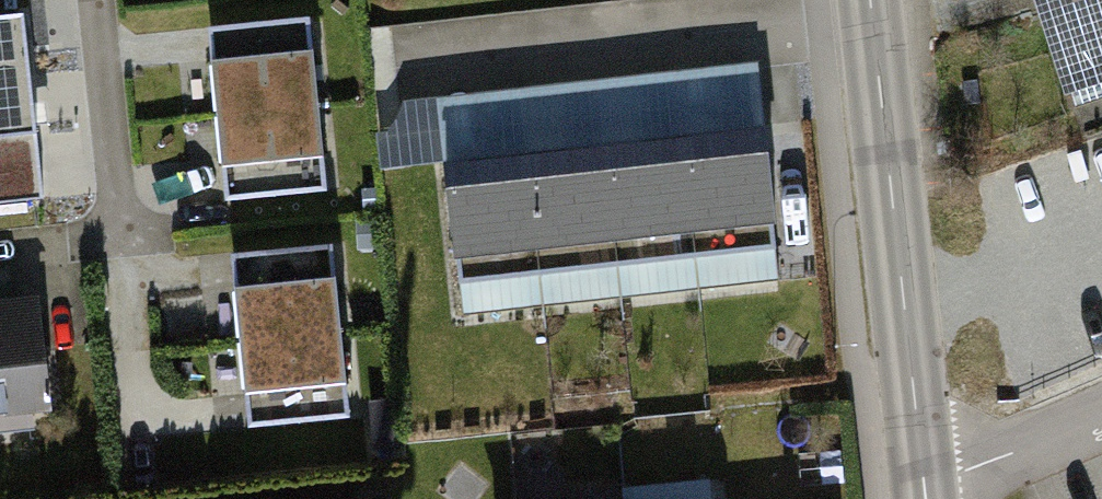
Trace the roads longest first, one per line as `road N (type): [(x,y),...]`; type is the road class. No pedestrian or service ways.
road 1 (secondary): [(928,484),(872,0)]
road 2 (residential): [(928,484),(1101,417)]

